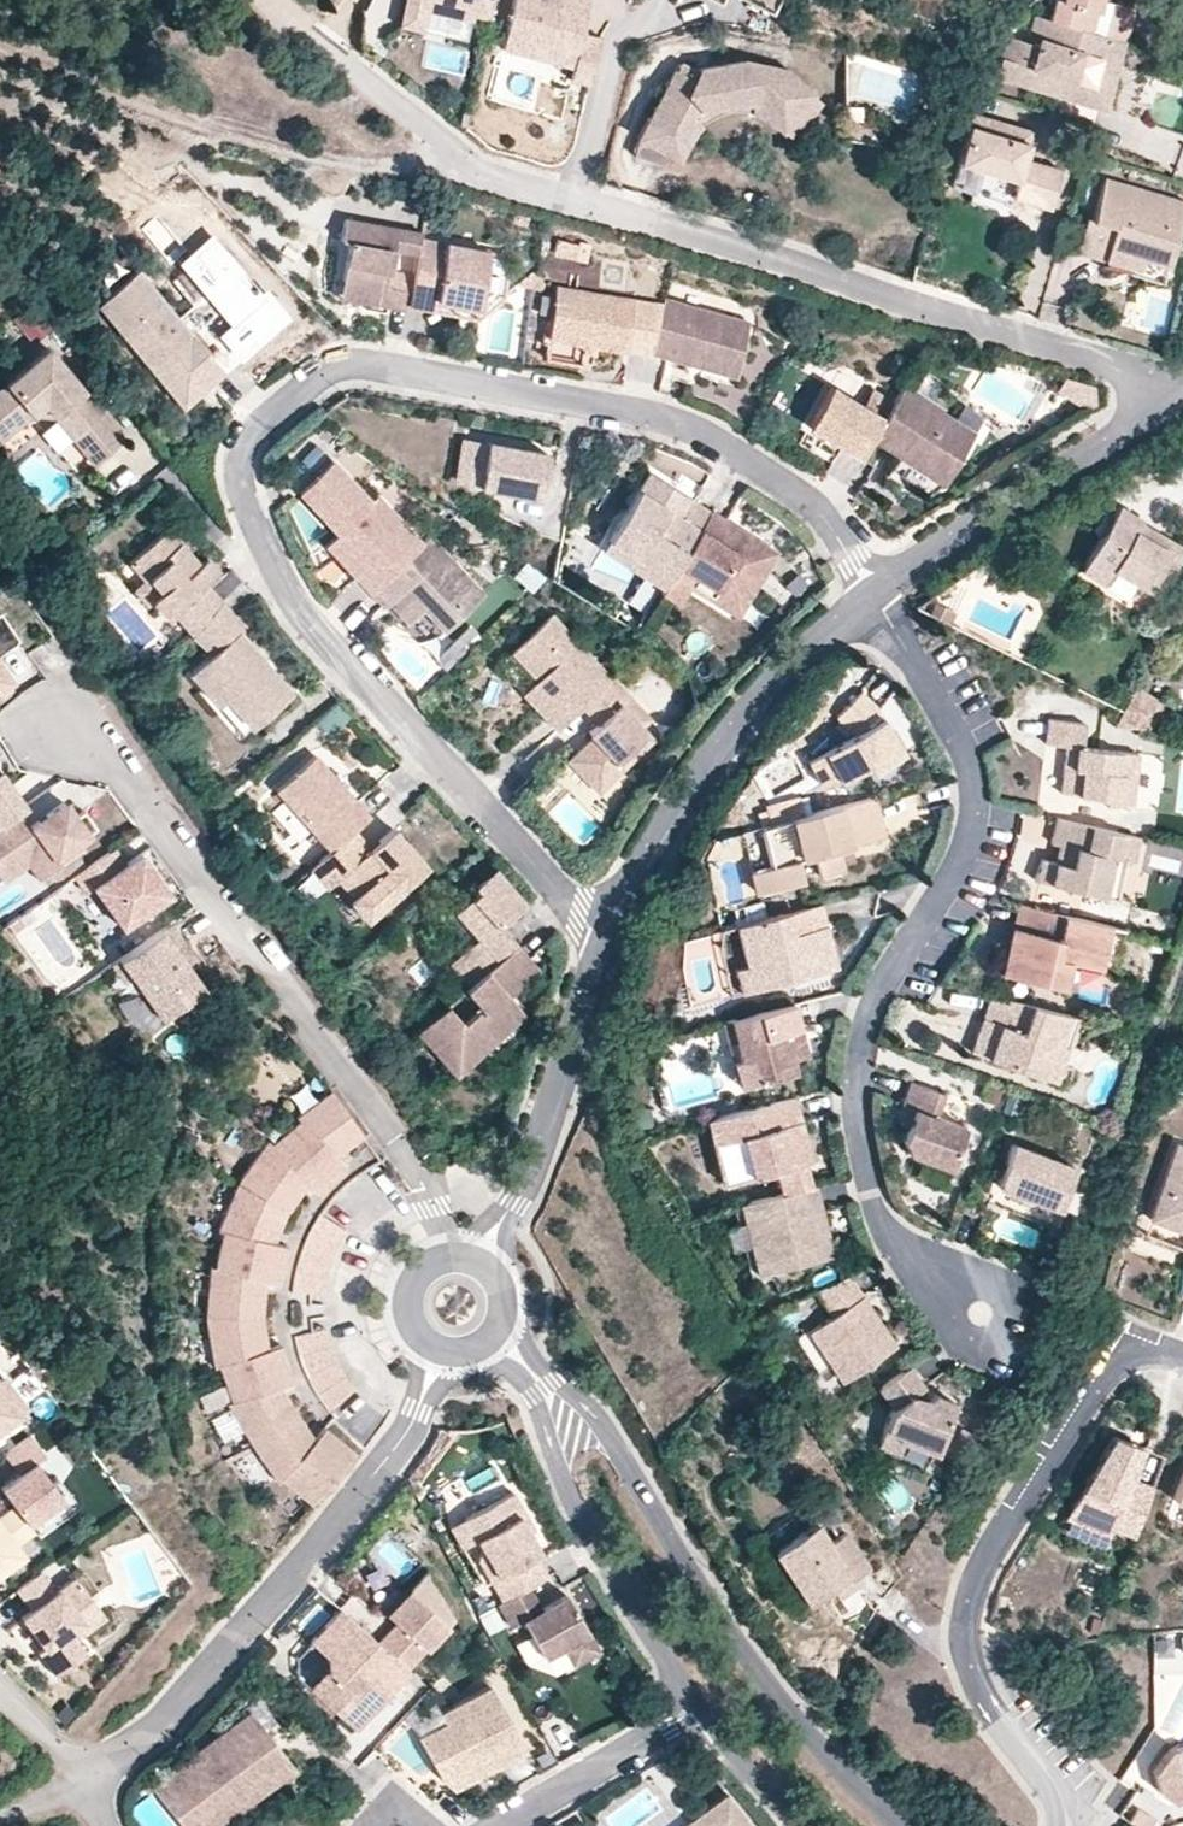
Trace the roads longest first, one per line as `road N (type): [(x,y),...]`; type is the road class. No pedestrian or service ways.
road 1 (residential): [(607,938),(580,919),(321,633),(253,518),(243,479),(255,429),(307,385),(354,365),(425,372),(696,429),(823,514),(876,592)]
road 2 (residential): [(975,1312),(907,1257),(880,1214),(856,1112),(865,1025),(944,892),(973,809),(971,771),(956,735),(876,592)]
road 3 (residential): [(456,1259),(425,1186),(115,759),(56,727)]
road 4 (residential): [(1175,381),(579,206)]
road 5 (residential): [(1062,1825),(1060,1793),(980,1696),(966,1658),(981,1565),(1113,1374),(1149,1356),(1182,1361)]
road 6 (residential): [(902,1825),(783,1709),(677,1558),(603,1421),(544,1383)]
road 7 (residential): [(446,1350),(400,1440),(252,1626),(164,1725),(90,1782)]
road 8 (residential): [(607,938),(661,831),(771,683),(876,592)]
road 9 (residential): [(876,592),(1079,457),(1175,381)]
road 10 (residential): [(544,1383),(569,1496),(701,1706)]
road 11 (residential): [(481,1265),(536,1156),(607,938)]
road 12 (residential): [(579,206),(472,170),(314,37)]
road 13 (residential): [(579,206),(628,29),(687,18)]
road 14 (residential): [(701,1706),(498,1825)]
road 15 (residential): [(701,1706),(802,1825)]
road 16 (residential): [(456,1259),(429,1268),(412,1293),(414,1322),(446,1350)]
road 17 (residential): [(90,1782),(0,1692)]

